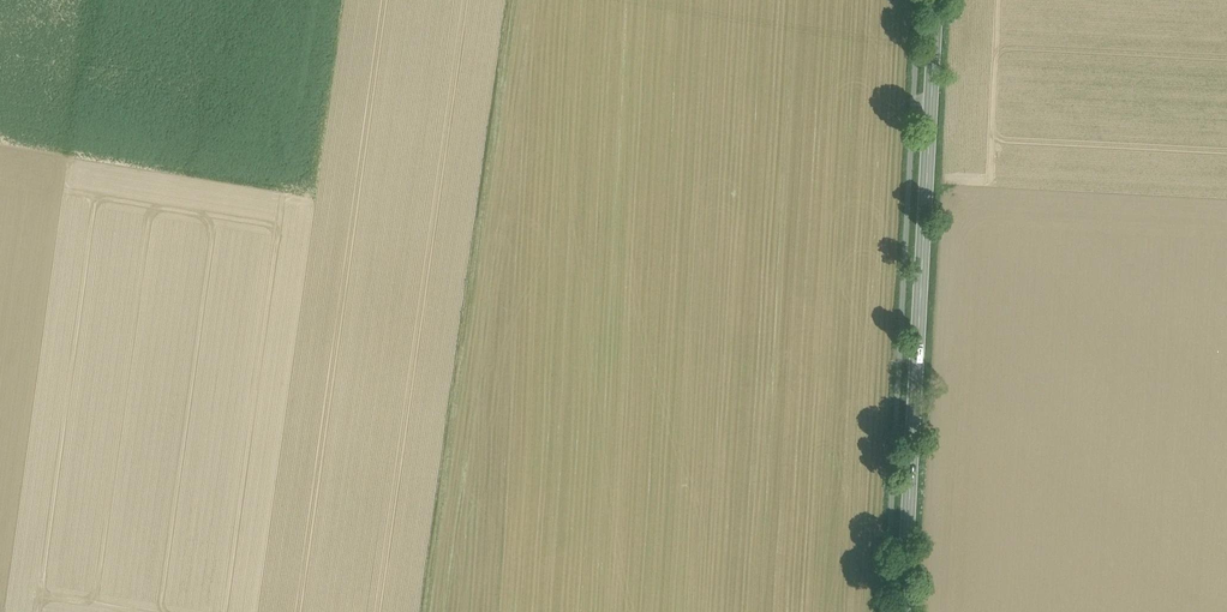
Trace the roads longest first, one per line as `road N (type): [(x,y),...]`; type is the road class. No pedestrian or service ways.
road 1 (secondary): [(938,0),(903,611)]

